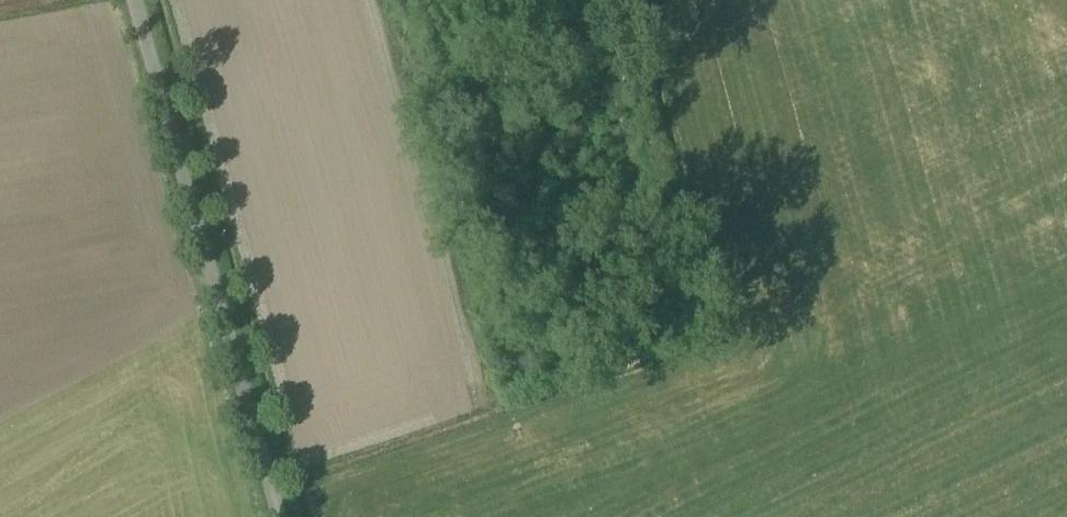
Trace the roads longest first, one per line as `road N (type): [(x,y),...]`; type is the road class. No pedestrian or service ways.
road 1 (unclassified): [(265,516),(130,0)]

